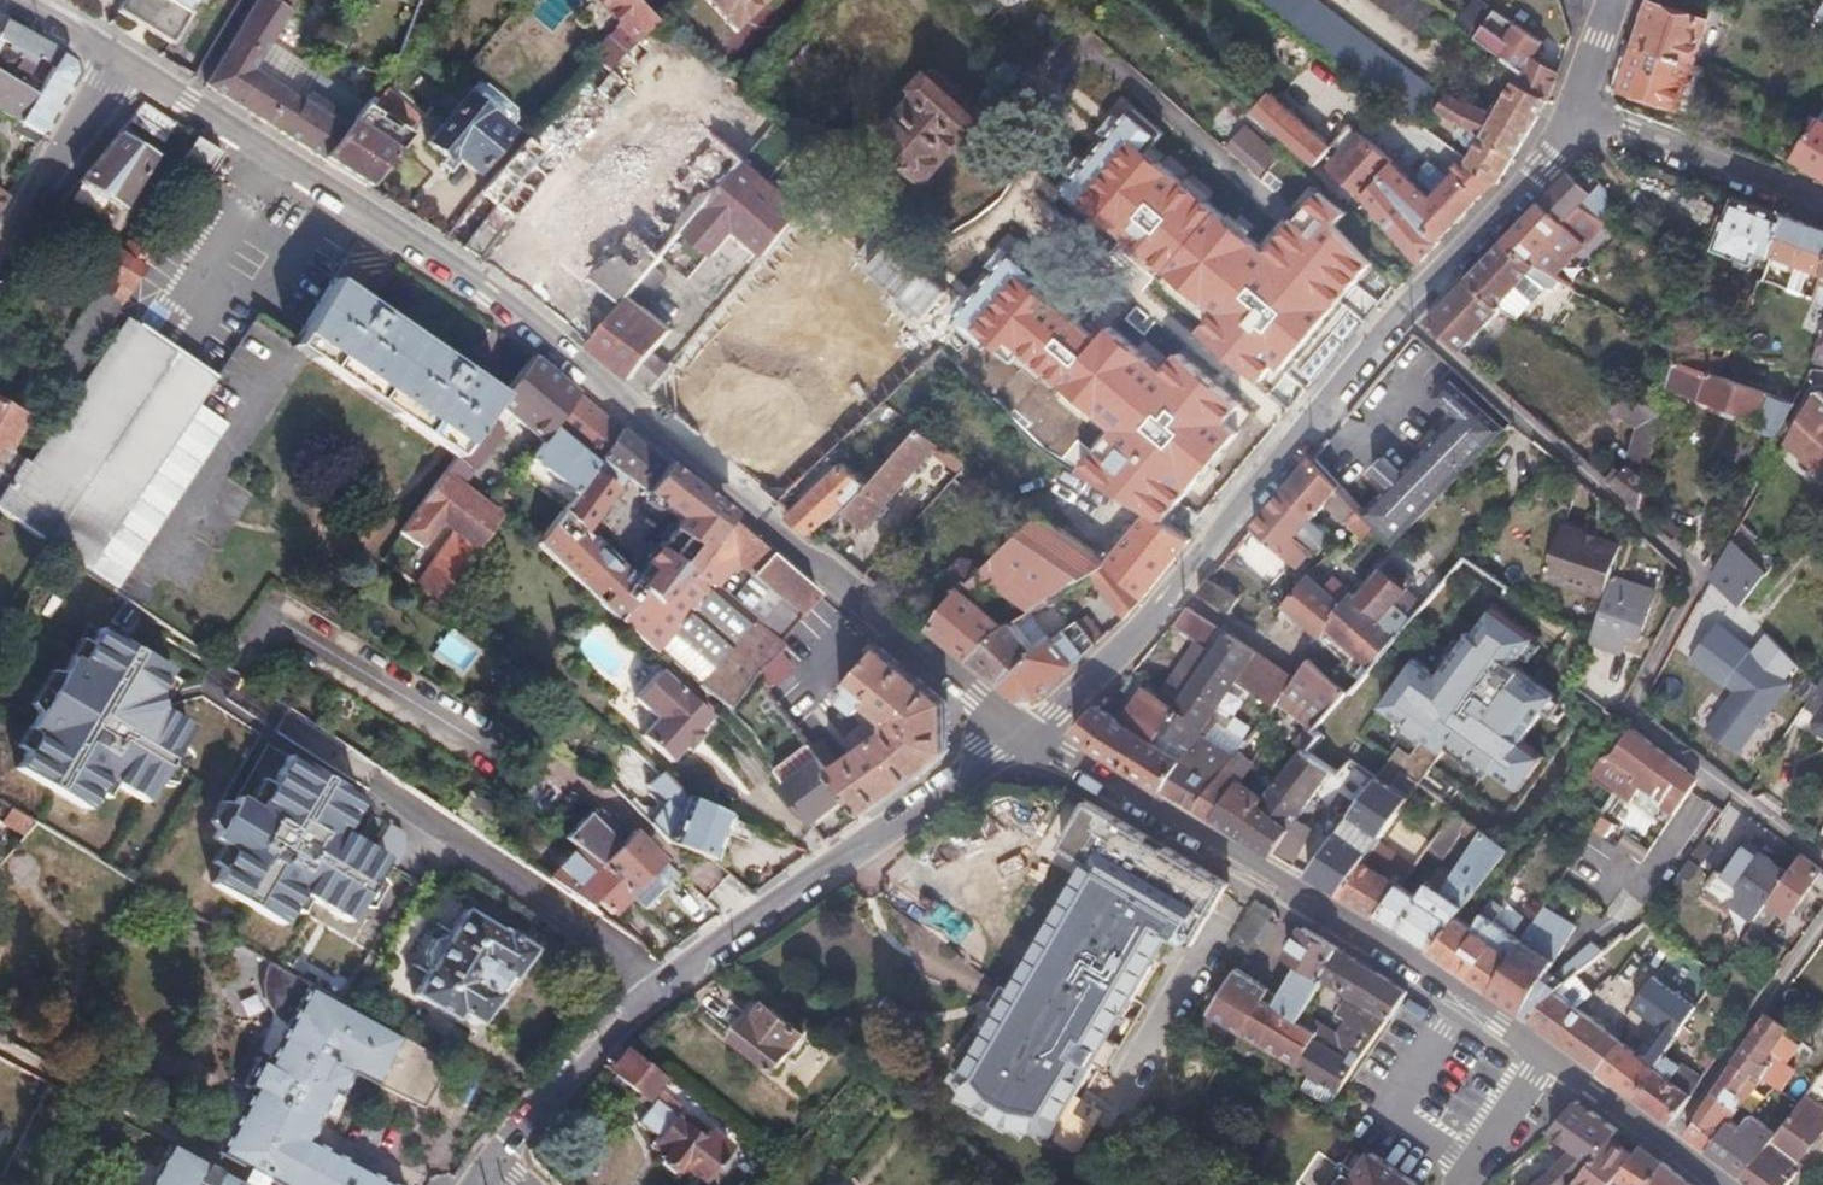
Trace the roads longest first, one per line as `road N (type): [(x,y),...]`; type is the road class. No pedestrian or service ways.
road 1 (tertiary): [(1022,735),(460,274),(123,66)]
road 2 (residential): [(1571,110),(1518,190),(1403,307),(1208,555),(1057,718),(1022,735)]
road 3 (residential): [(1022,735),(638,1004),(495,1157)]
road 4 (tertiary): [(1547,1060),(1288,890),(1022,735)]
road 5 (residential): [(1571,110),(1822,207)]
road 6 (residential): [(123,66),(39,181),(0,249)]
road 7 (tertiary): [(1719,1184),(1547,1060)]
road 8 (residential): [(1463,1184),(1547,1060)]
road 9 (tertiary): [(123,66),(5,0)]

